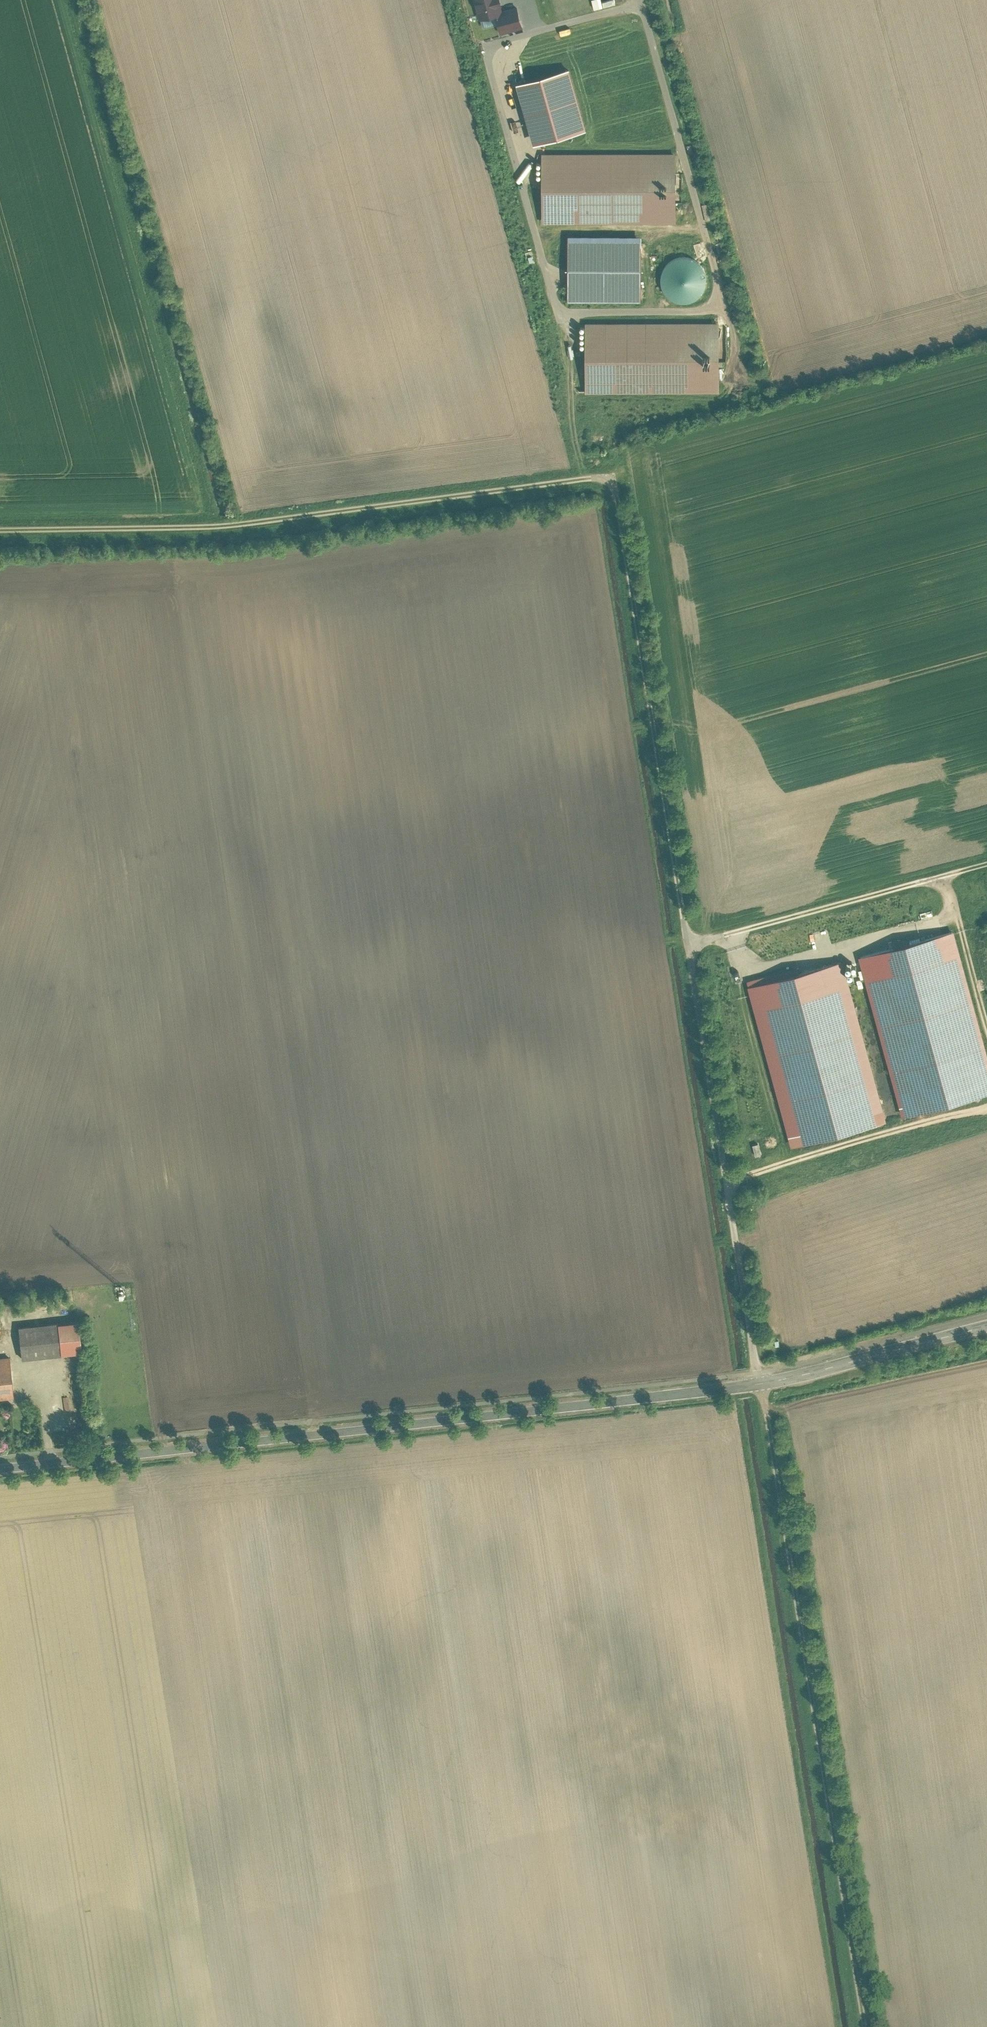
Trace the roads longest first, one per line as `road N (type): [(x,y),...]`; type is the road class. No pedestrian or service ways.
road 1 (track): [(869,2026),(608,482),(231,525),(0,528)]
road 2 (tertiary): [(0,1466),(761,1382),(847,1361)]
road 3 (track): [(690,943),(986,862)]
road 4 (tertiary): [(986,1323),(847,1361)]

